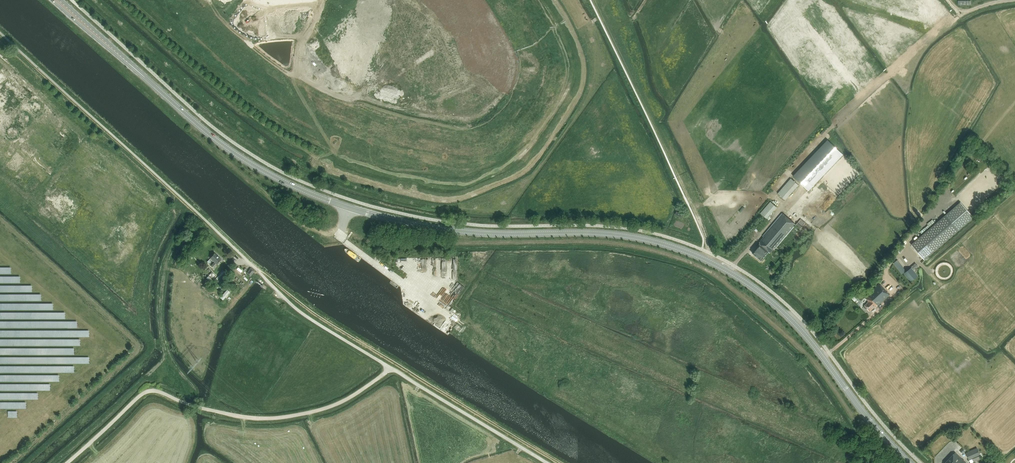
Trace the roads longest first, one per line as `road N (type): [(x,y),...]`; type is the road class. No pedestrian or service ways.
road 1 (secondary): [(908,462),(800,328),(727,270),(650,240),(462,232),(302,191),(222,145),(57,0)]
road 2 (track): [(68,462),(149,392),(270,420),(344,402),(392,369)]
road 3 (unclassified): [(547,462),(312,321),(252,266)]
road 4 (track): [(374,69),(362,94),(343,98),(298,76),(321,0)]

